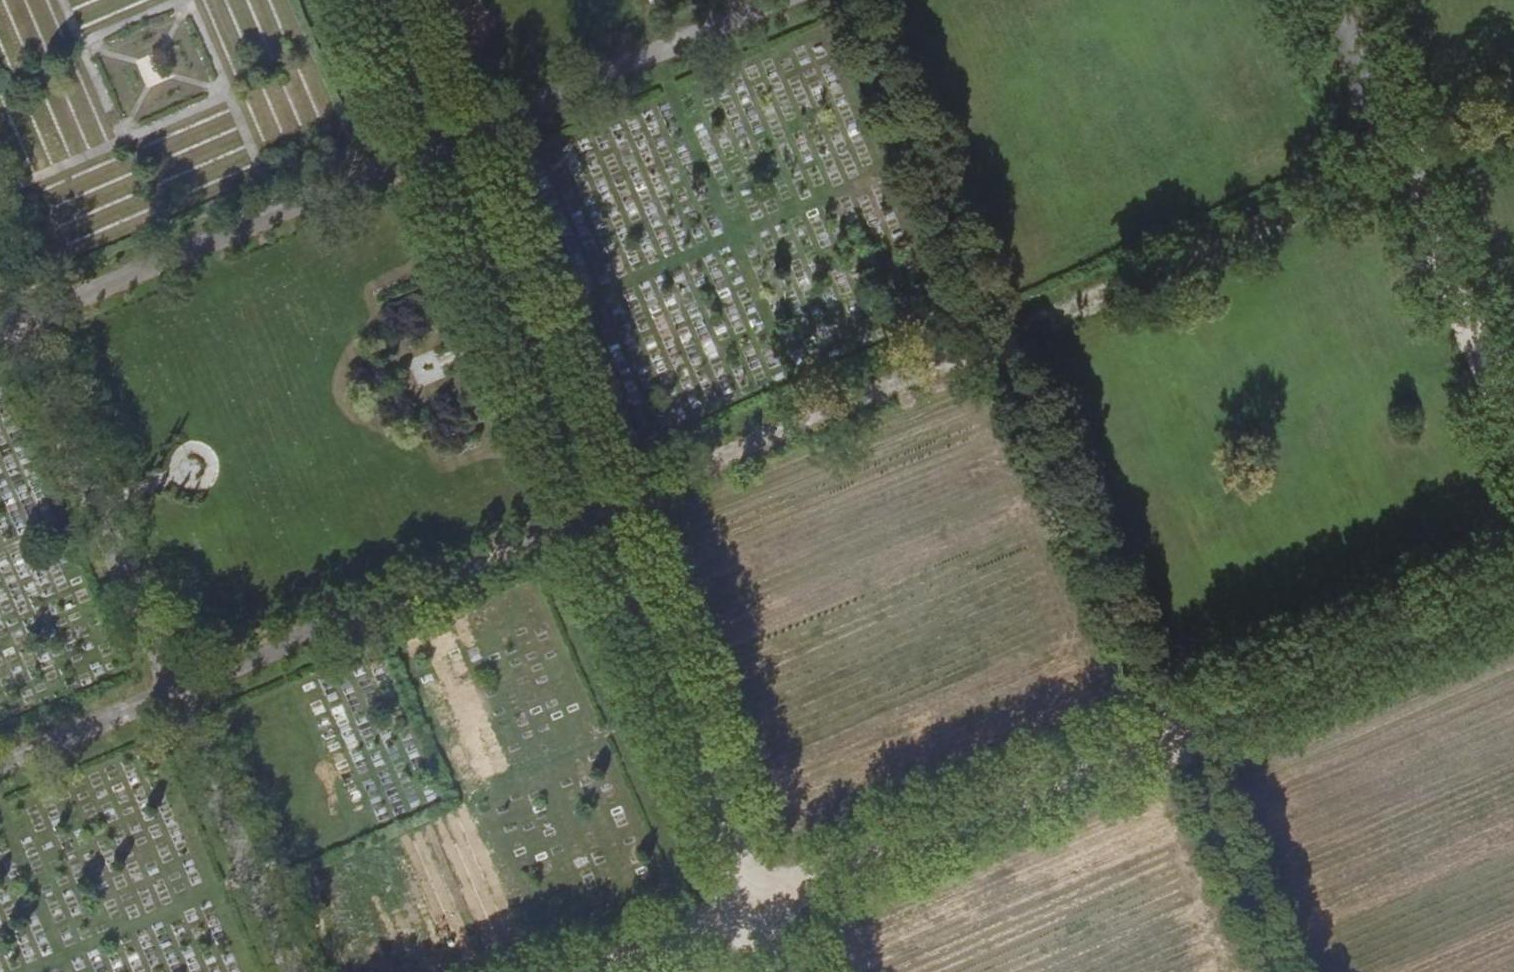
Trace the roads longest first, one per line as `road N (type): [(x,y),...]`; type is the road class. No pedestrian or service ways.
road 1 (track): [(1274,971),(1168,730)]

